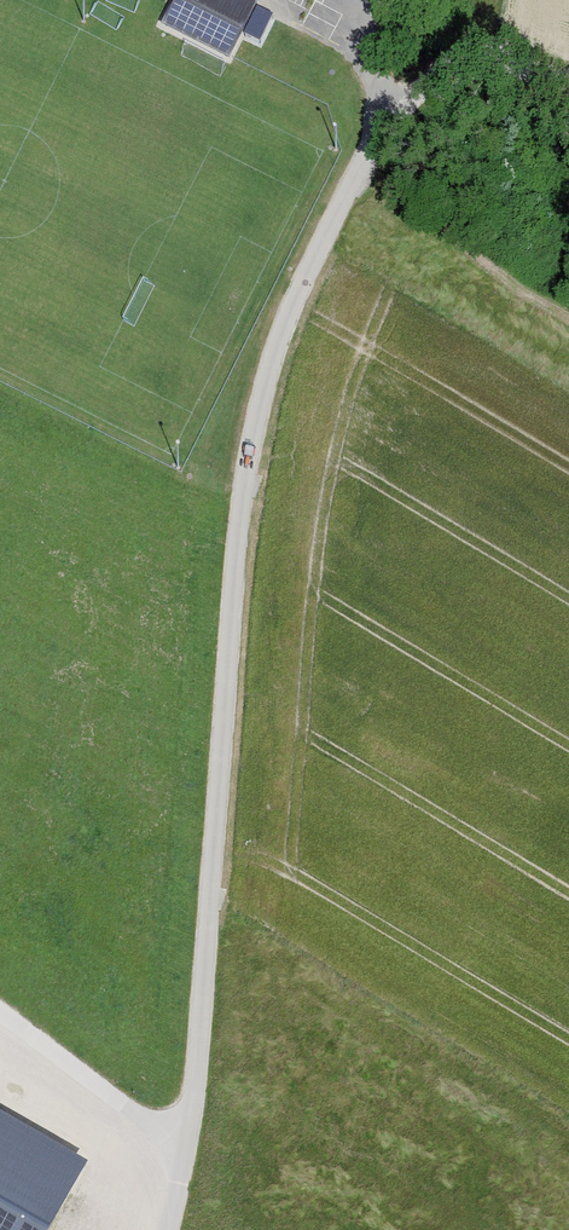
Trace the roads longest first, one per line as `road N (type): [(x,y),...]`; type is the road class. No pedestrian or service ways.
road 1 (unclassified): [(185,1143),(251,443),(291,307),(363,152),(394,114)]
road 2 (unclassified): [(0,1010),(185,1143)]
road 3 (unclassified): [(394,114),(478,53),(568,80)]

